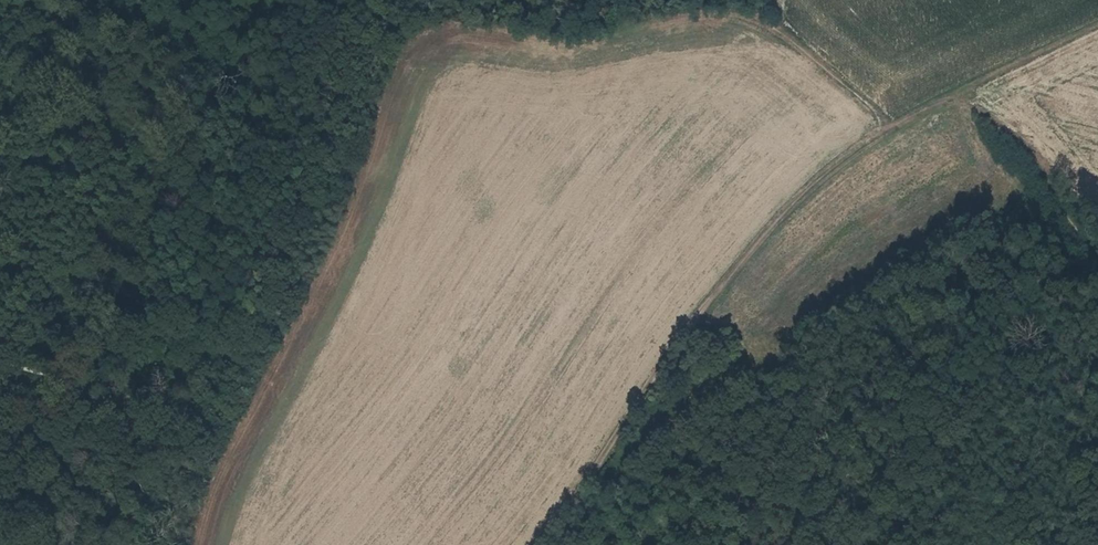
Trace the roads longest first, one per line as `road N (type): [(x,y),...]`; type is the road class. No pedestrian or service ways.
road 1 (track): [(1097,243),(1078,232),(1023,139),(961,94),(890,124),(778,211),(676,330),(520,544)]
road 2 (track): [(0,347),(126,397)]

